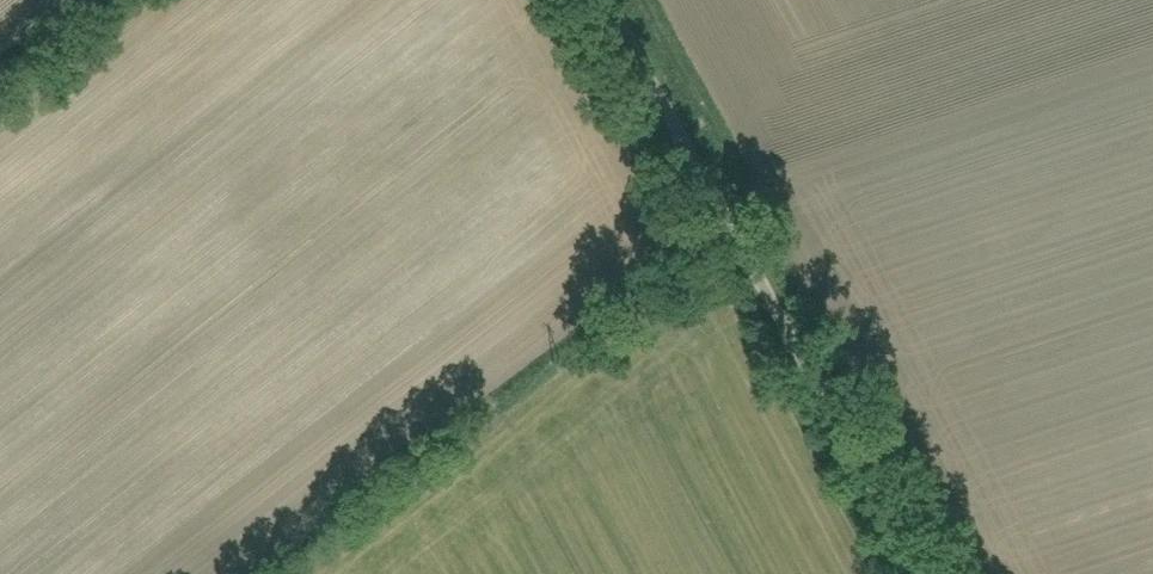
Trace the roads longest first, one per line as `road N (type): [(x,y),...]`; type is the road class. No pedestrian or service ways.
road 1 (unclassified): [(924,573),(614,0)]

